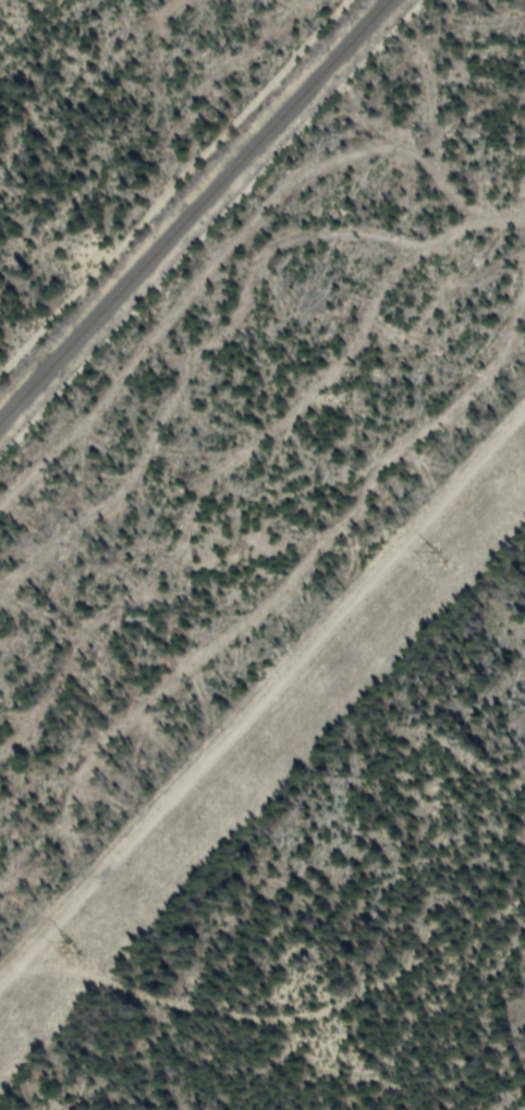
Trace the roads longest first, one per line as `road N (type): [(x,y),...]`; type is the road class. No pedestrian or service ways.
road 1 (track): [(524,425),(0,987)]
road 2 (track): [(0,380),(349,0)]

